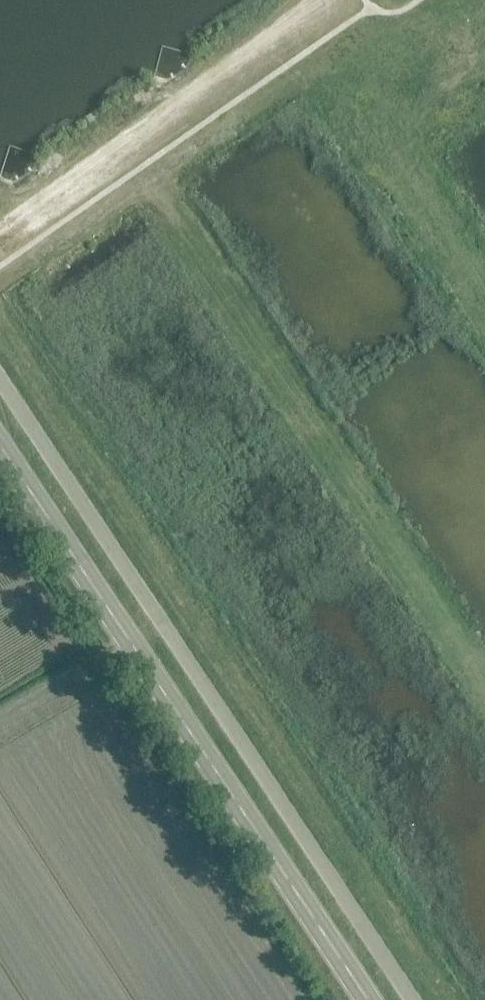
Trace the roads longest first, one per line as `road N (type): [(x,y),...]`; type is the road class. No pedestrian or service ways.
road 1 (unclassified): [(411,999),(0,379)]
road 2 (secondary): [(370,999),(0,445)]
road 3 (track): [(0,227),(318,0)]

